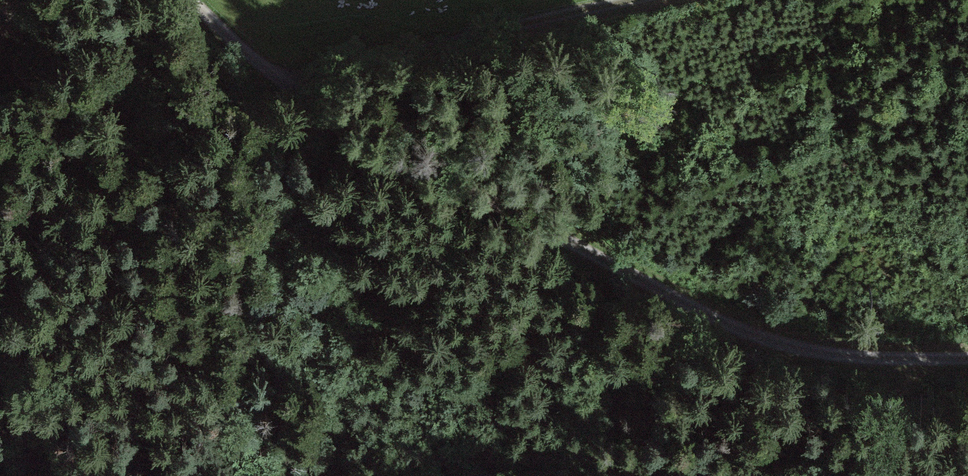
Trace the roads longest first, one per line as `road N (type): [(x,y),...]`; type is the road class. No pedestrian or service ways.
road 1 (track): [(167,0),(318,106),(695,308),(813,345),(967,352)]
road 2 (track): [(281,81),(354,71),(643,0)]
road 3 (track): [(281,81),(270,150),(227,291)]

